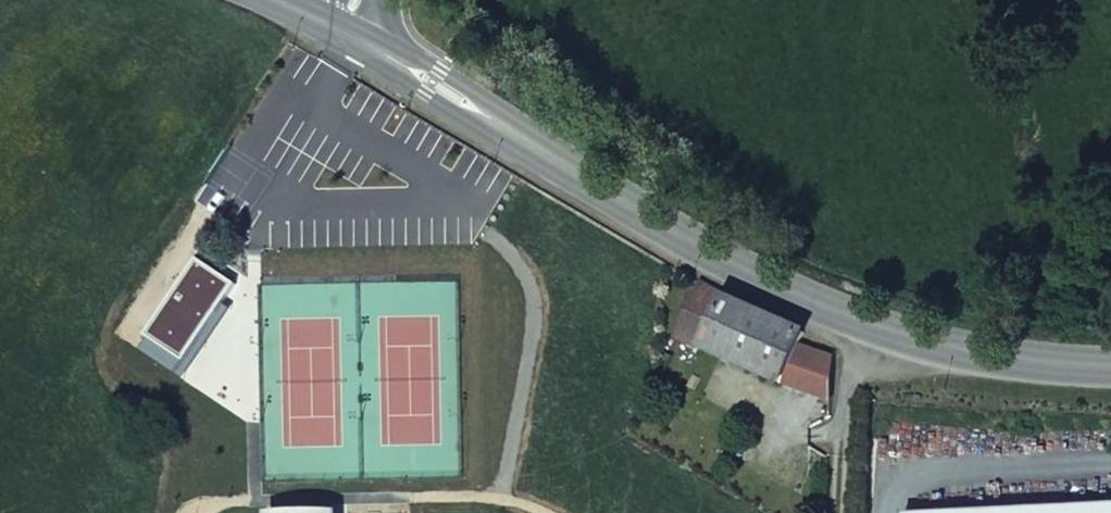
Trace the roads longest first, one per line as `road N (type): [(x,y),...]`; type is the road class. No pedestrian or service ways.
road 1 (primary): [(348,33),(729,262),(942,343),(1110,368)]
road 2 (track): [(864,319),(833,512)]

